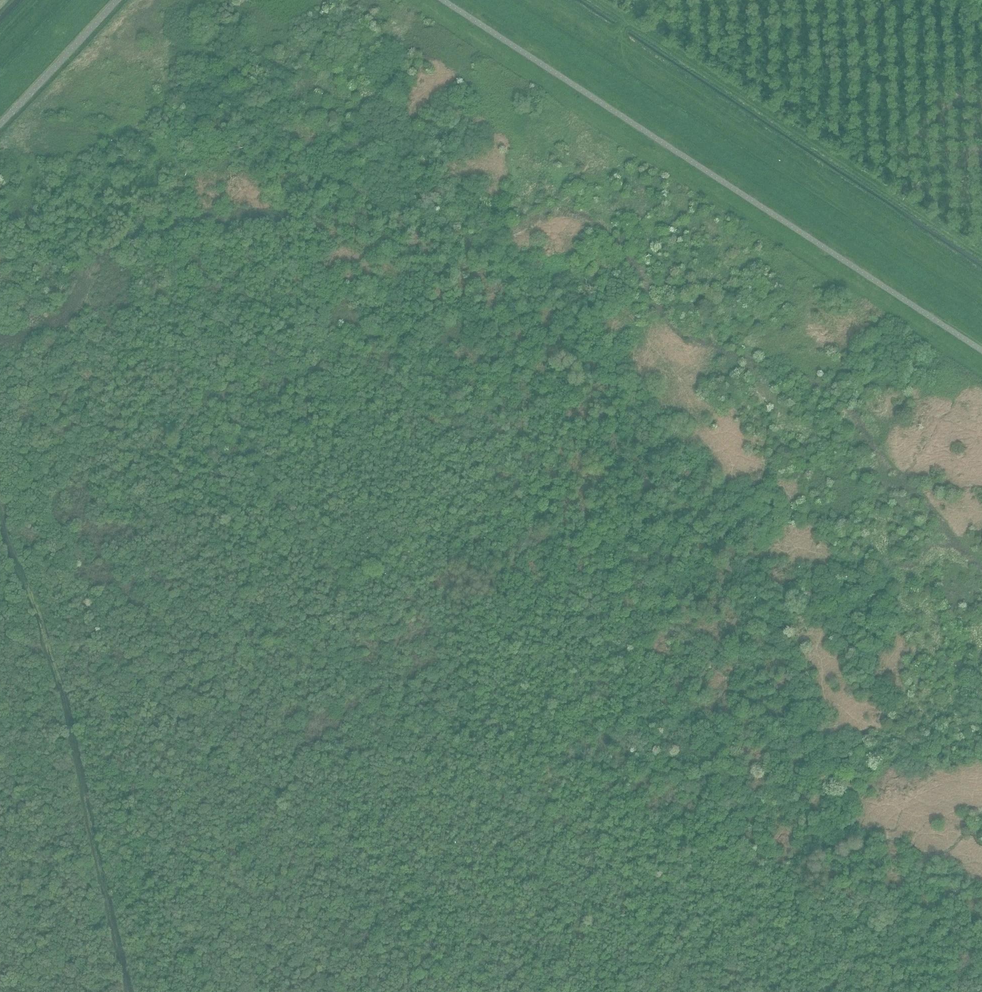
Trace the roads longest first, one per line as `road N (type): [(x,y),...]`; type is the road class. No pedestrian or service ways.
road 1 (track): [(134,991),(78,756),(0,497)]

